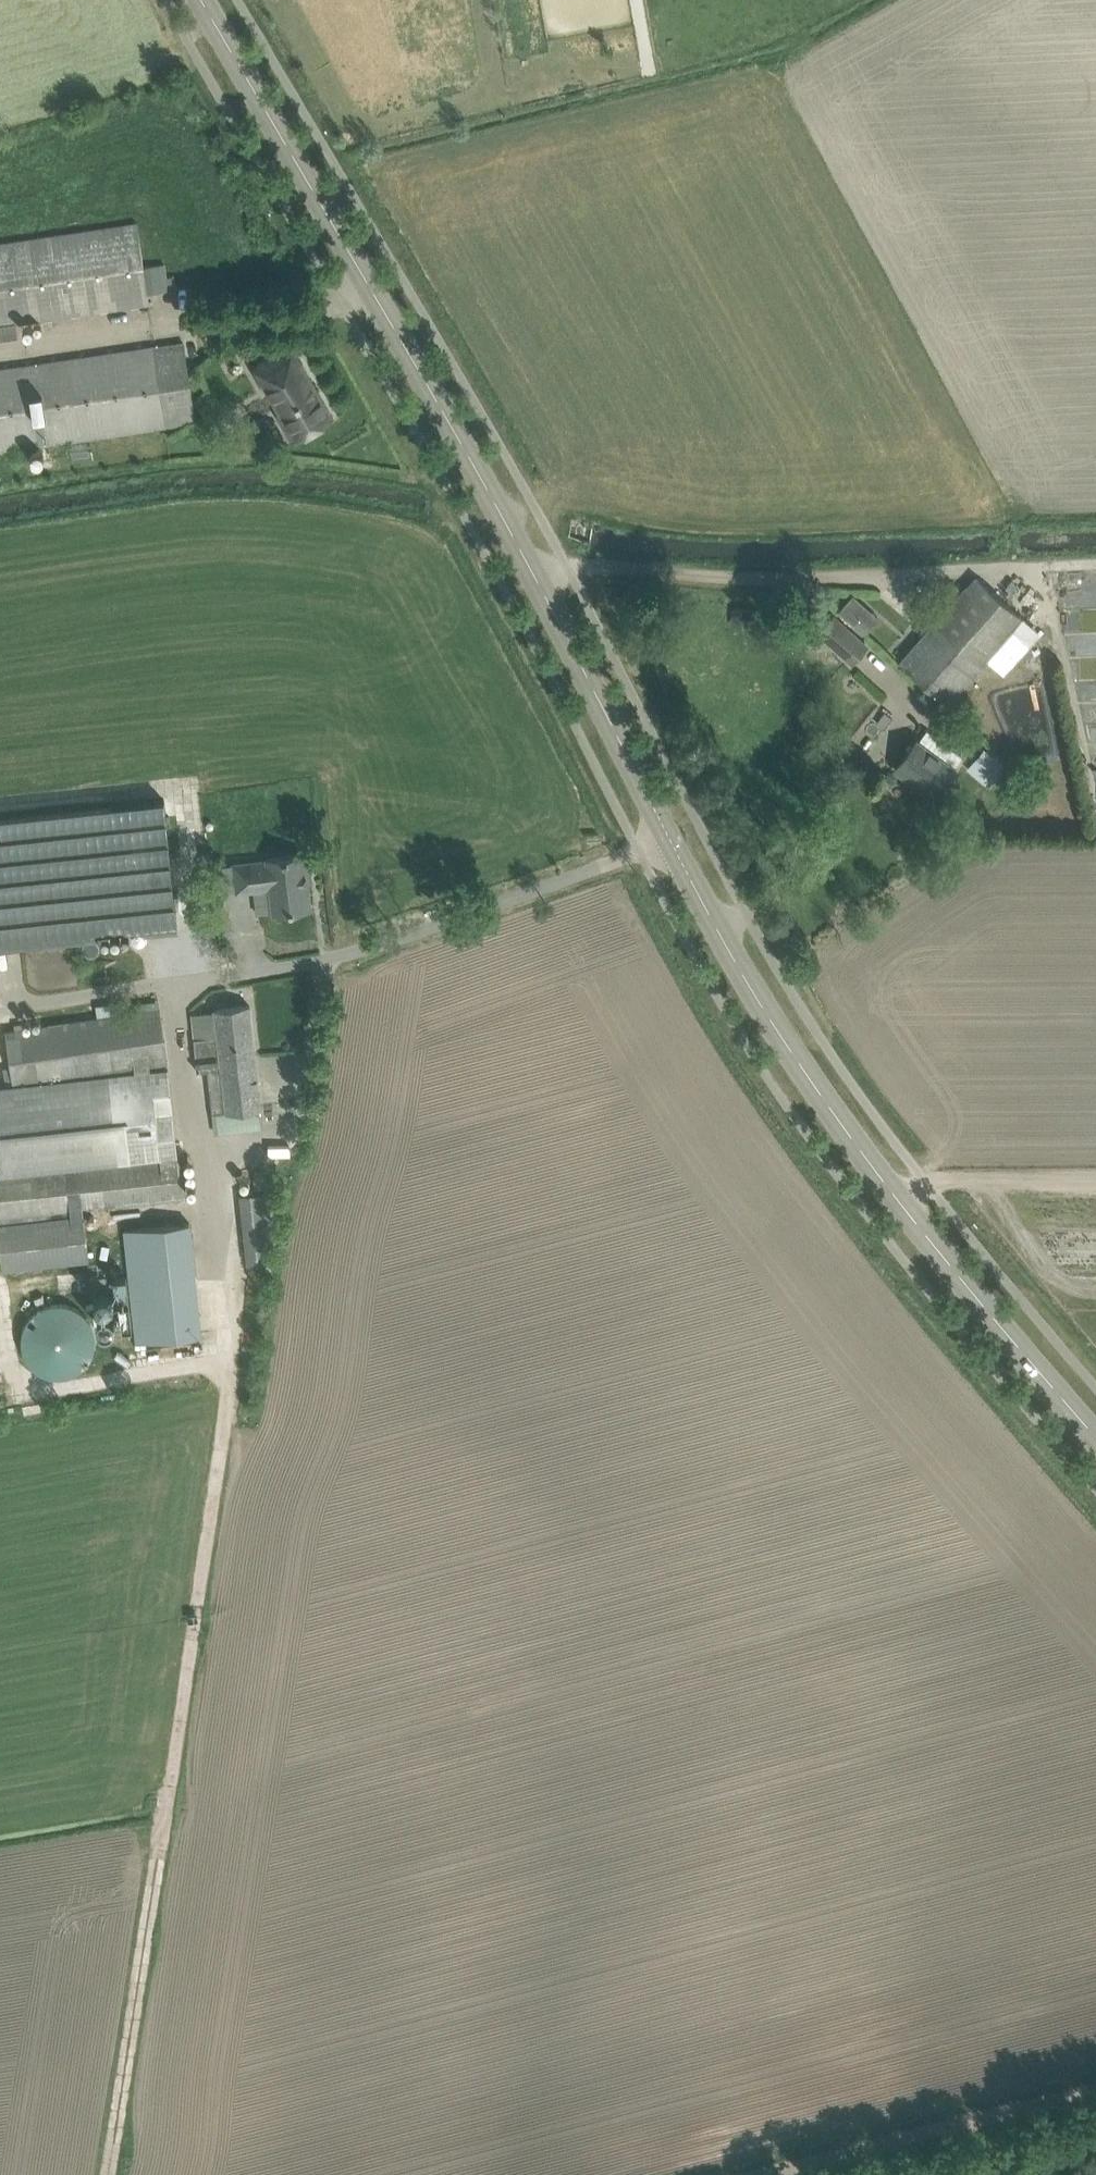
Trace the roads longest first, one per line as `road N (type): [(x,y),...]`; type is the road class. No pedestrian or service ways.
road 1 (secondary): [(1095,1430),(922,1226),(781,1030),(680,862),(508,524),(202,0)]
road 2 (track): [(240,1344),(114,2174)]
road 3 (unclassified): [(818,2174),(1095,2095)]

